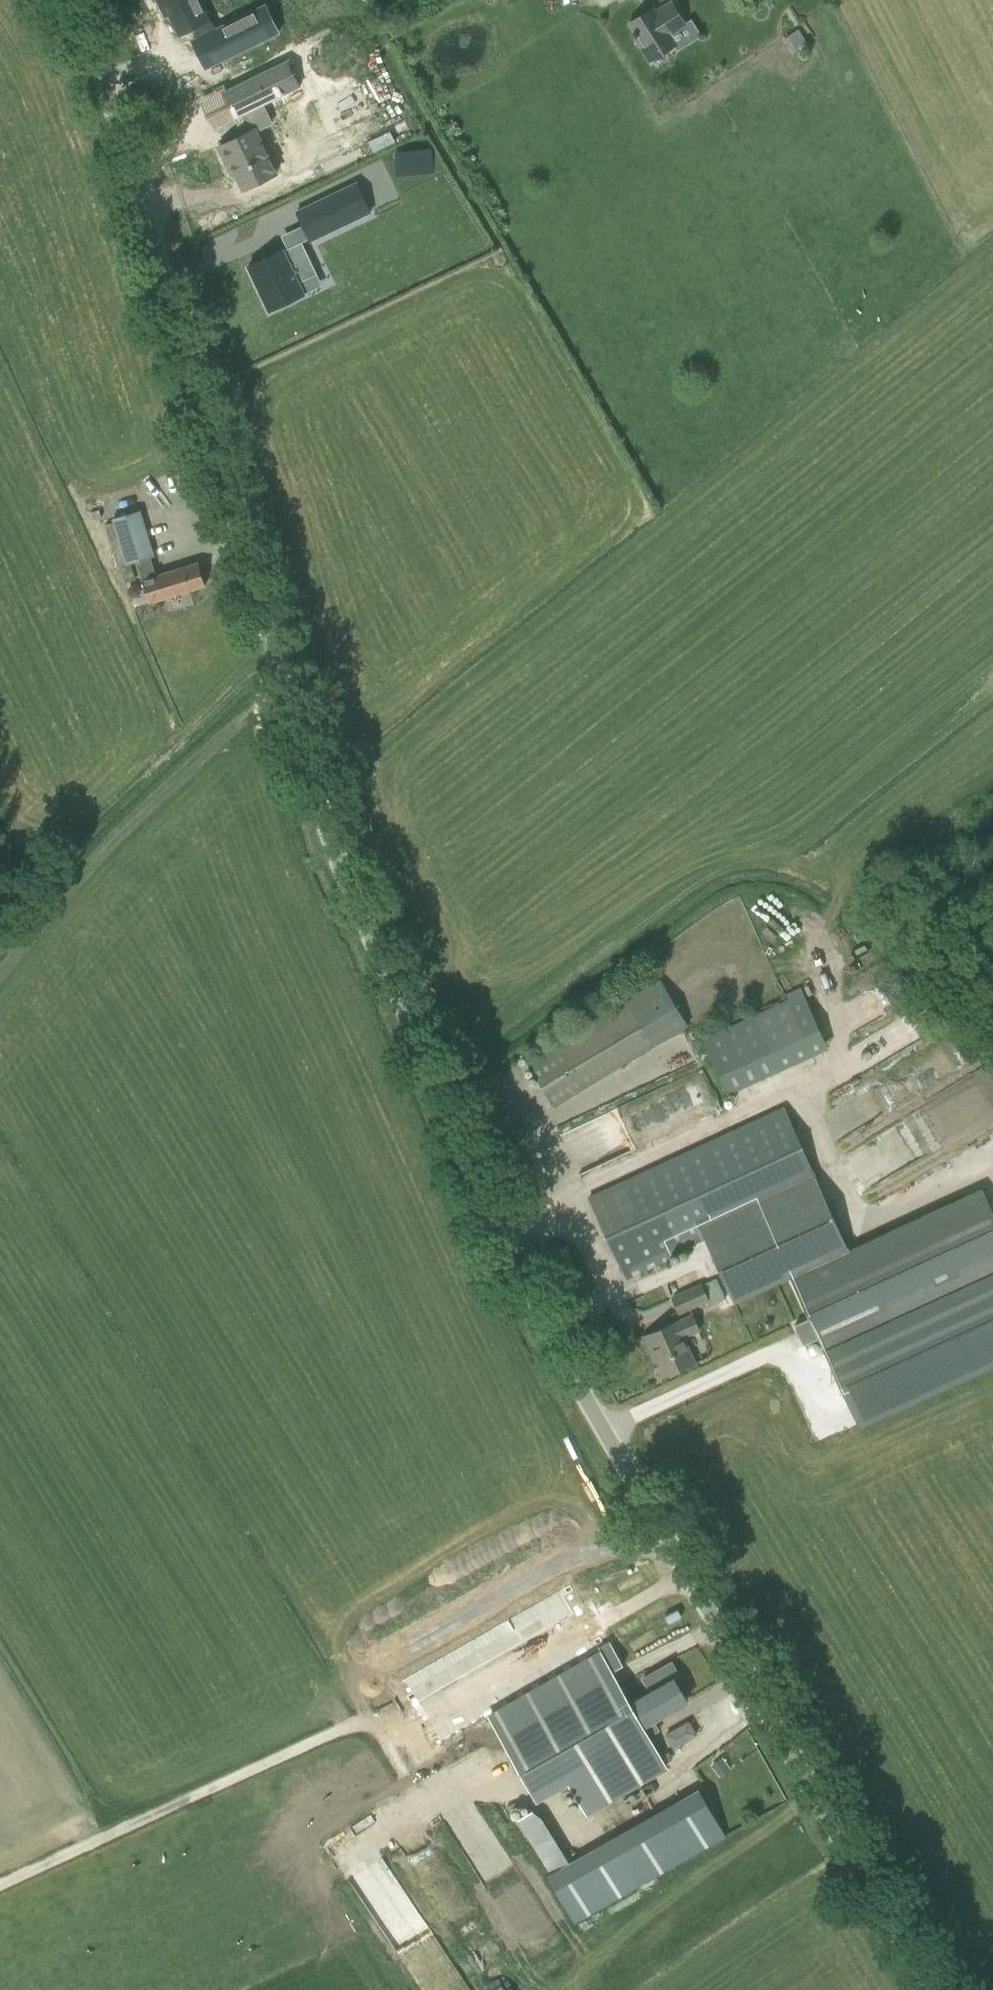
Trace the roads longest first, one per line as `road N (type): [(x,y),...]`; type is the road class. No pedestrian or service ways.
road 1 (unclassified): [(932,1989),(590,1408),(382,962),(322,813),(104,87),(63,0)]

